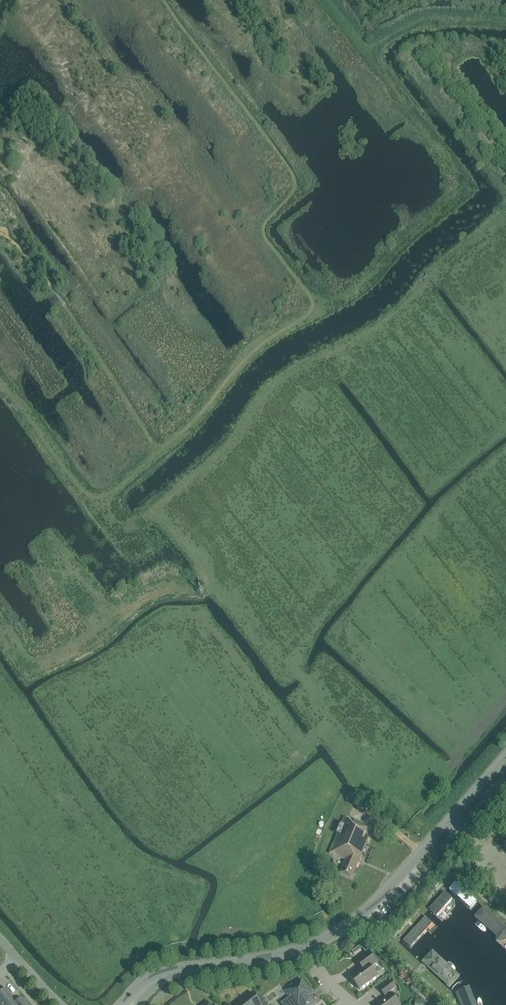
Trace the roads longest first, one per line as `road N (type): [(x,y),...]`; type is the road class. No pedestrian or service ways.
road 1 (track): [(3,232),(65,304),(158,452),(258,346),(313,312),(314,302),(262,229),(290,197),(288,168),(163,0)]
road 2 (track): [(315,307),(368,278),(462,187),(324,0)]
road 3 (tertiary): [(304,949),(336,934),(391,889),(505,755)]
road 4 (tertiary): [(134,1004),(179,970),(304,949)]
road 5 (track): [(505,21),(422,19),(365,49)]

